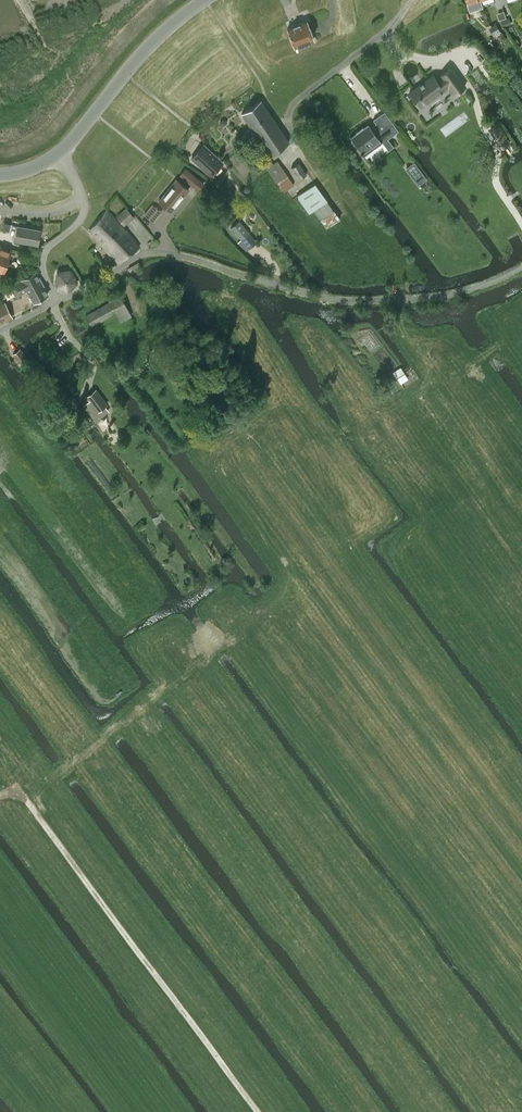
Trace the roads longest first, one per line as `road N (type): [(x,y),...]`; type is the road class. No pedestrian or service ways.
road 1 (unclassified): [(0,330),(147,253),(342,301),(448,295),(521,267)]
road 2 (track): [(256,1111),(14,788),(0,796)]
road 3 (track): [(232,645),(70,768),(14,788)]
road 4 (secondary): [(59,153),(145,50),(204,0)]
road 5 (residential): [(293,141),(293,102),(386,30),(411,0)]

